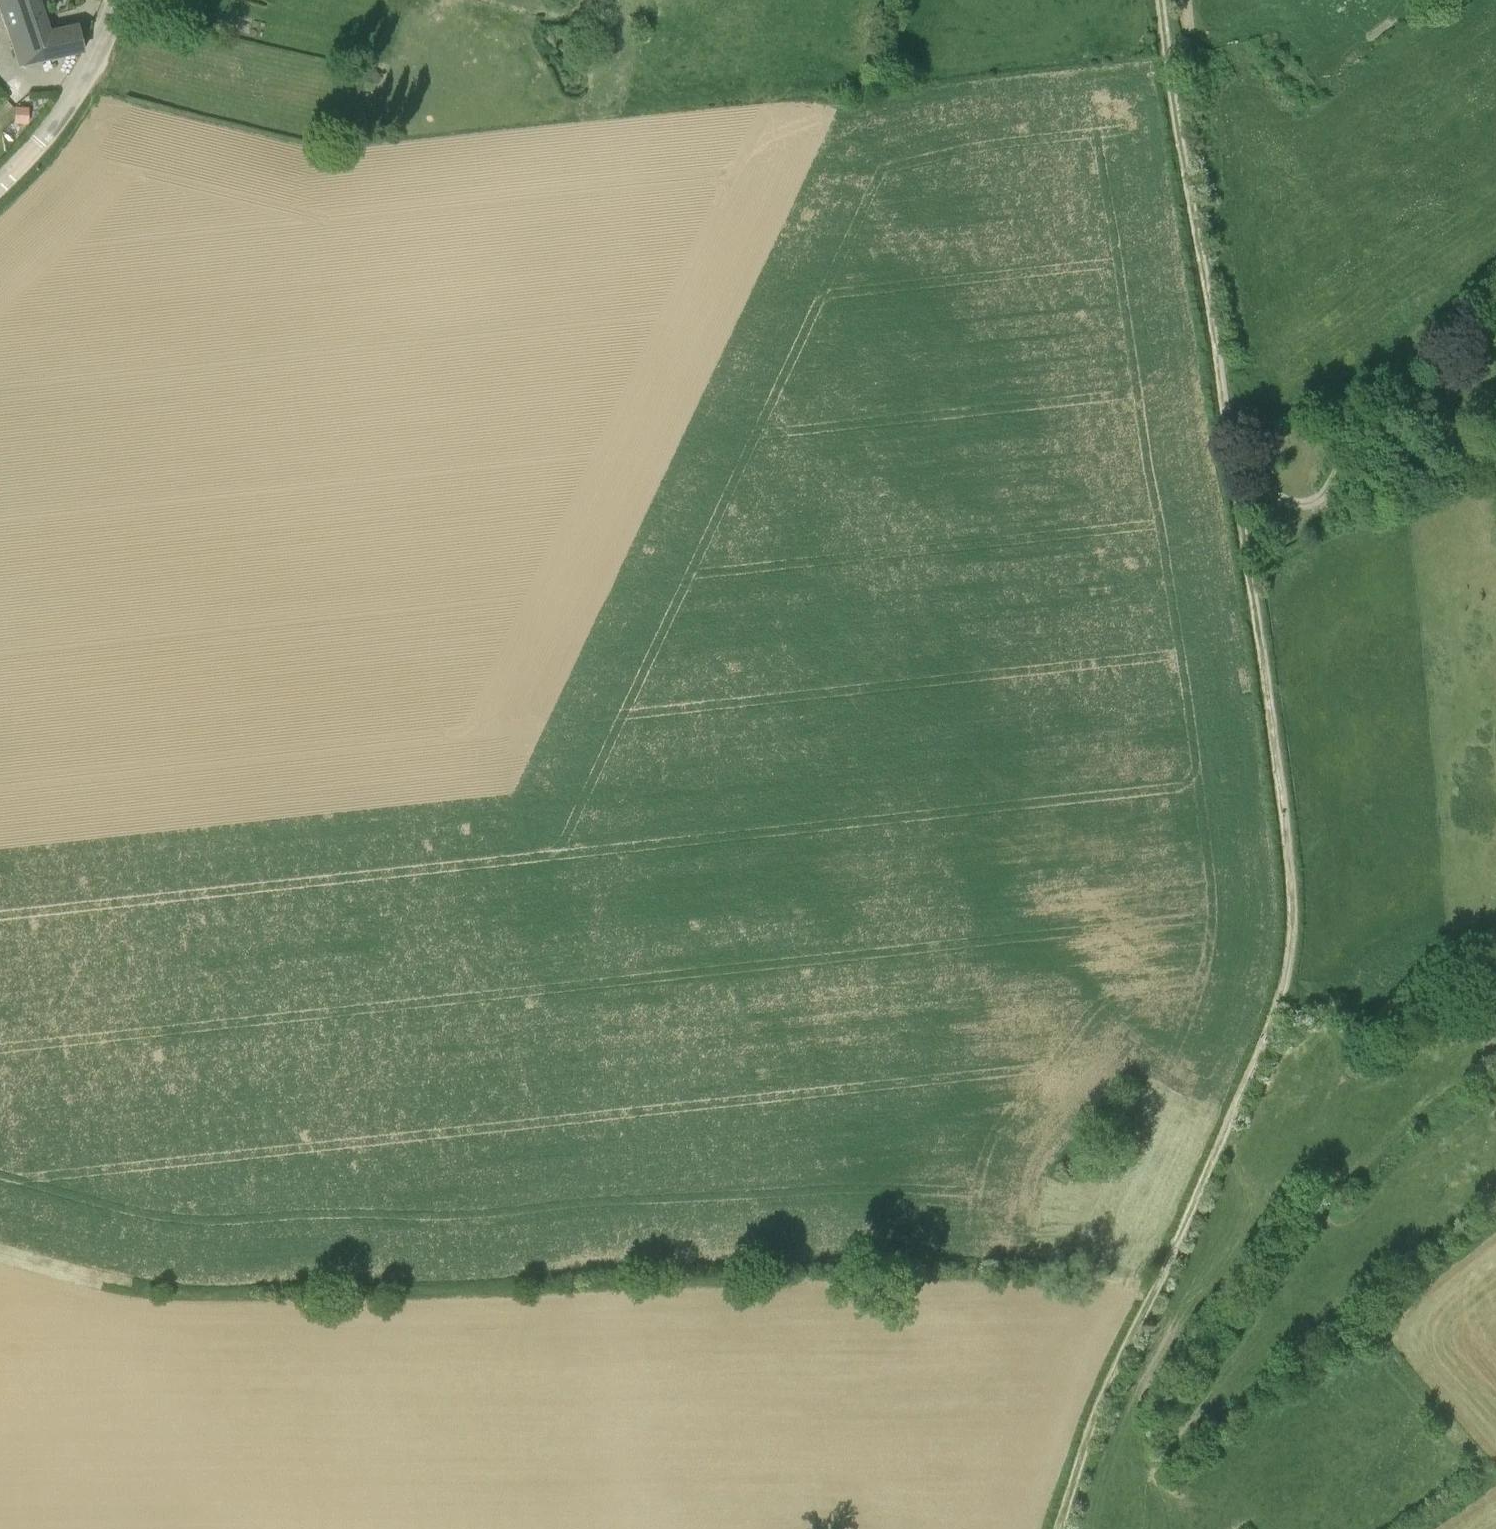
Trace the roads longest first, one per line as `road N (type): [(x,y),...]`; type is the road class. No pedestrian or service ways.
road 1 (track): [(1162,0),(1272,718),(1293,888),(1291,946),(1258,1060),(1108,1384),(1060,1528)]
road 2 (tertiary): [(0,182),(68,107),(118,0)]

